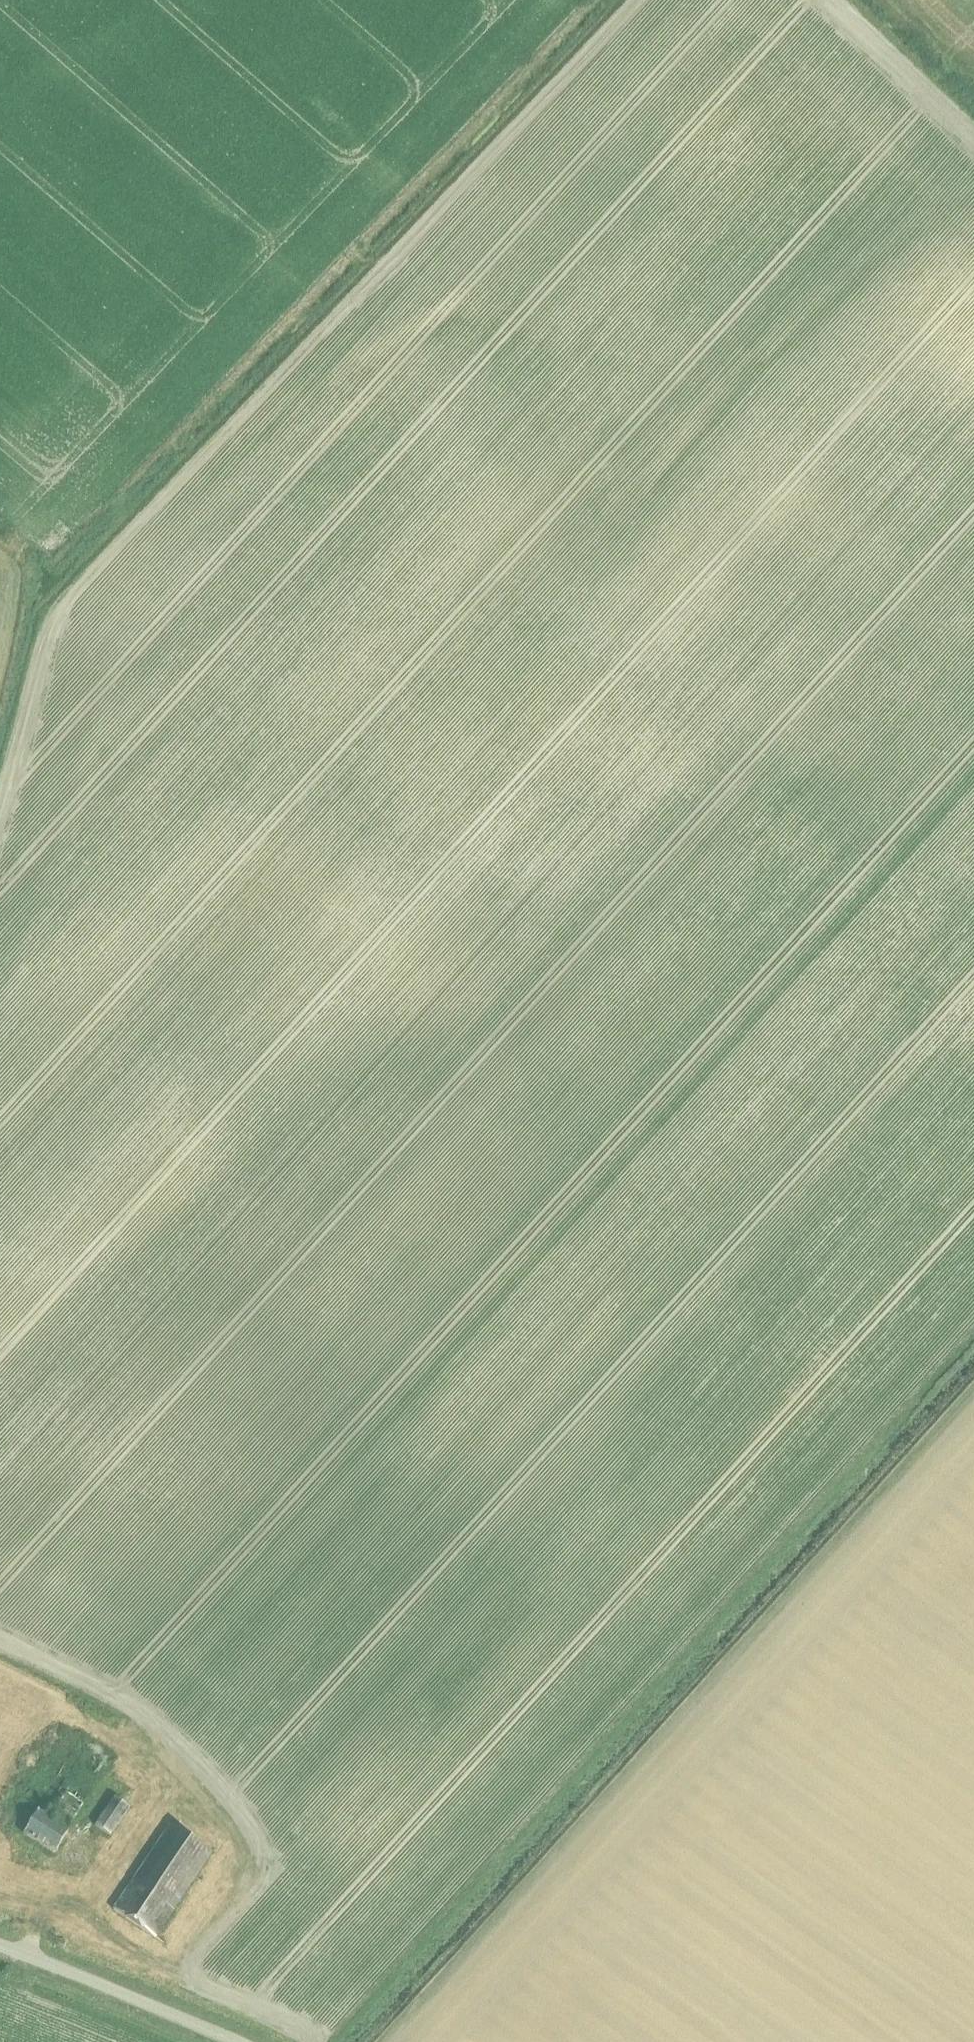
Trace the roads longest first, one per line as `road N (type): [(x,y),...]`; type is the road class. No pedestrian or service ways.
road 1 (unclassified): [(233,2041),(0,1946)]

